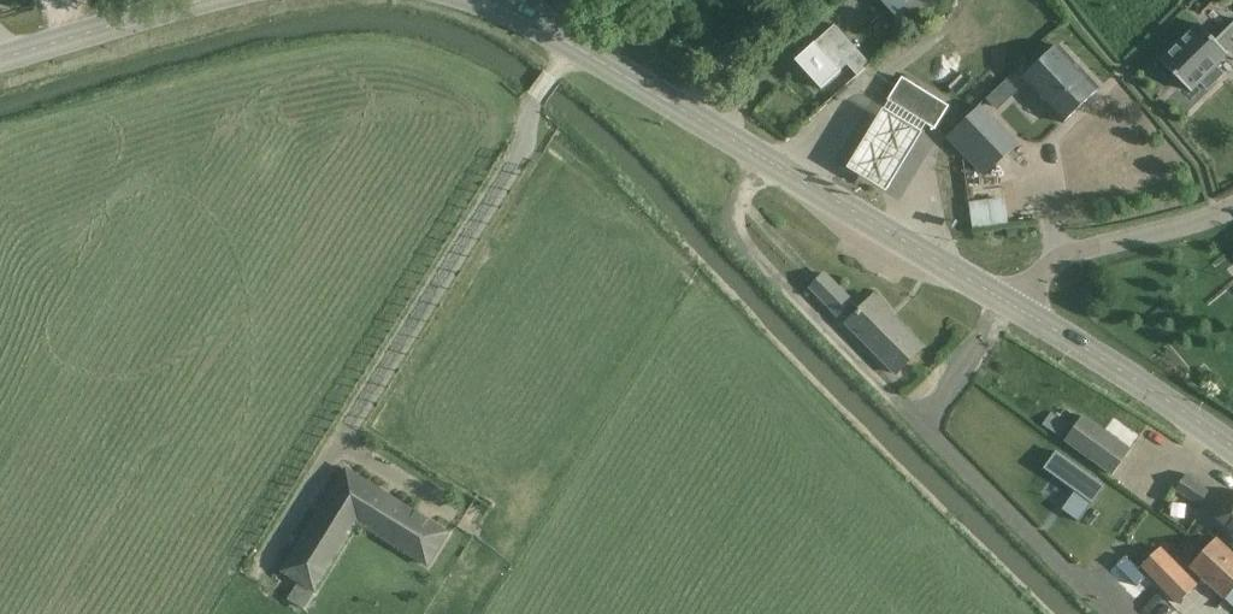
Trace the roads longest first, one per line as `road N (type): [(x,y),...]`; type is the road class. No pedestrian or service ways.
road 1 (secondary): [(1013,304),(485,0)]
road 2 (secondary): [(1232,447),(1013,304)]
road 3 (residential): [(1013,304),(1041,271),(1069,254),(1232,208)]
road 4 (secondary): [(206,0),(0,59)]

